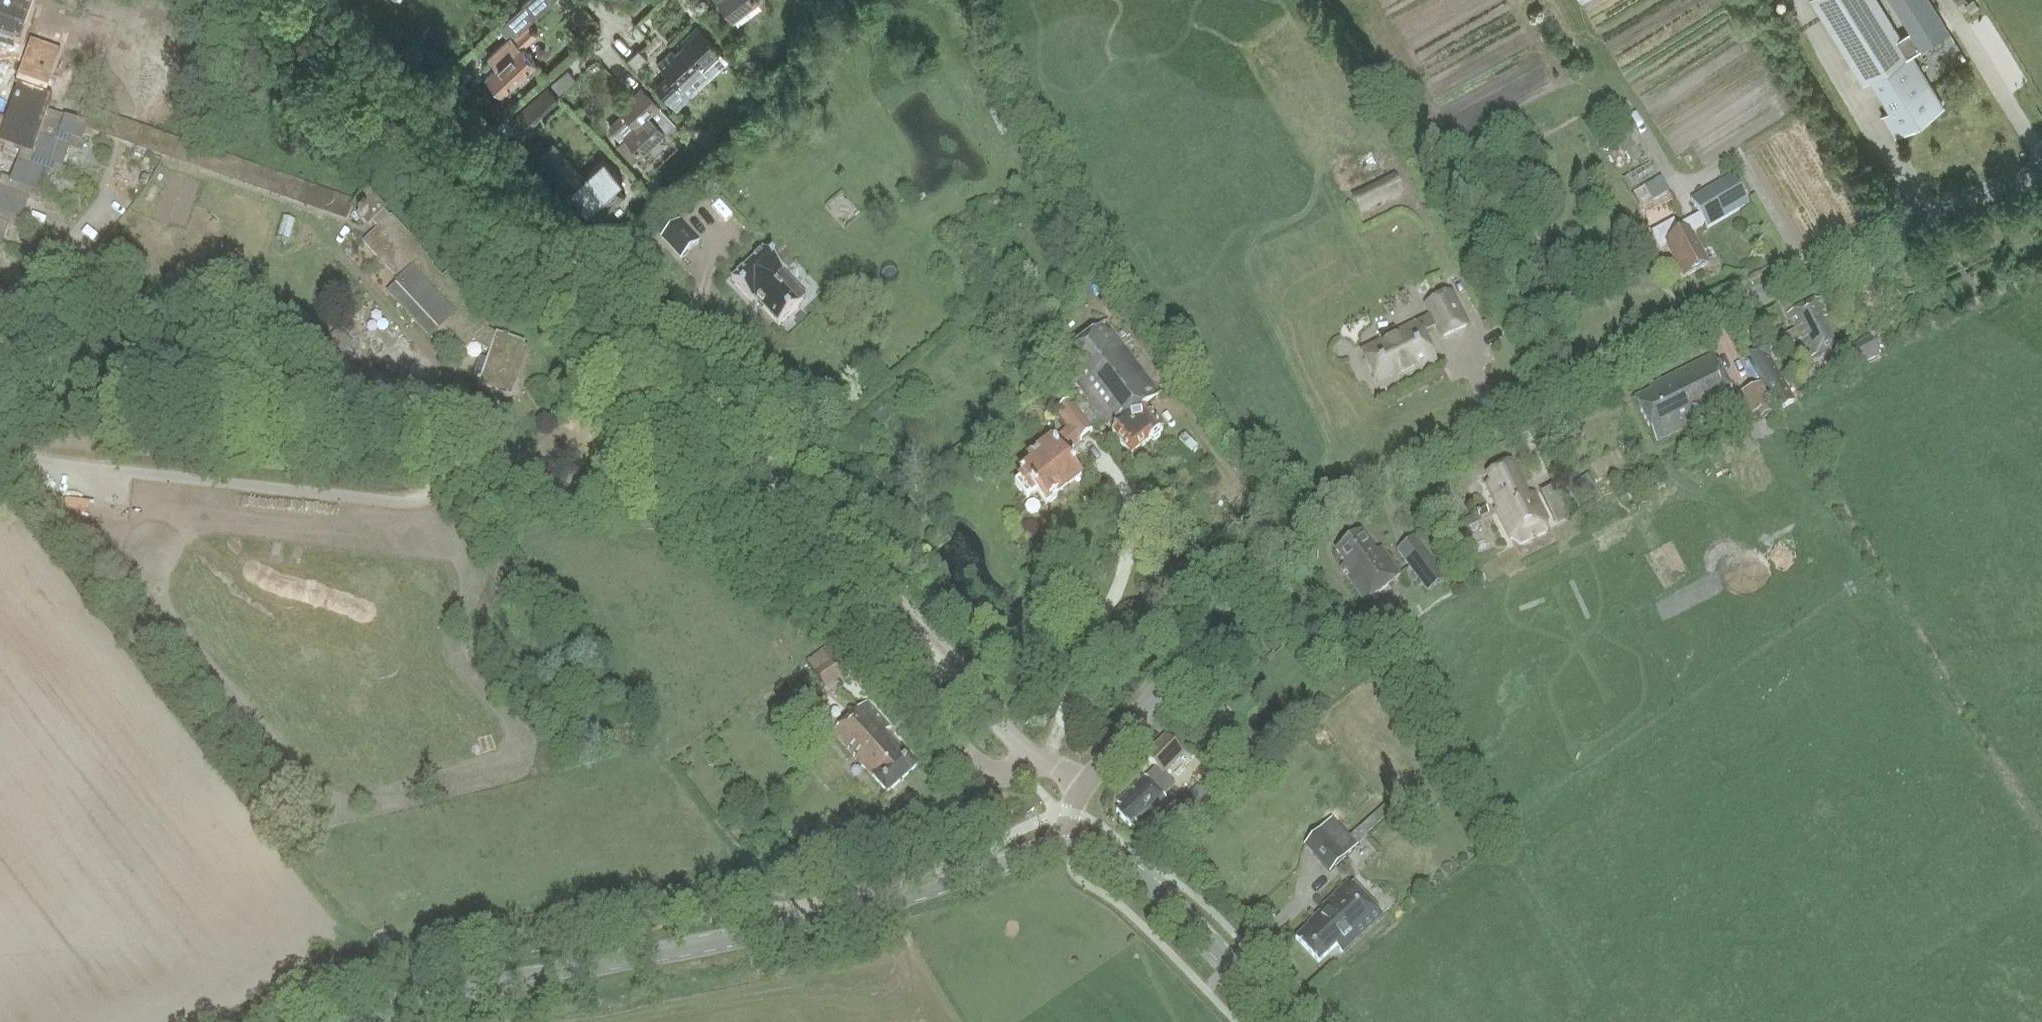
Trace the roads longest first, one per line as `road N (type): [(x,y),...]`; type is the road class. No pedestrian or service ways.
road 1 (unclassified): [(1083,794),(1275,542),(1310,517),(1909,223),(2041,173)]
road 2 (unclassified): [(1083,794),(1028,750),(319,0)]
road 3 (tertiary): [(361,1021),(443,996),(854,910),(1067,843)]
road 4 (track): [(451,480),(0,430)]
road 5 (tertiary): [(1067,843),(1143,877),(1287,1021)]

